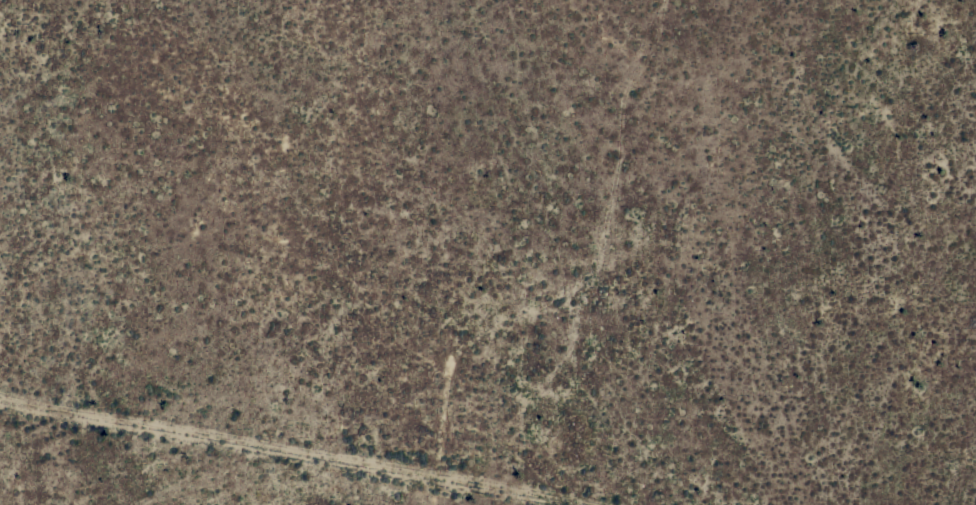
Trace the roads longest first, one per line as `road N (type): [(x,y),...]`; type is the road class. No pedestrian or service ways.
road 1 (track): [(0,399),(588,504)]

